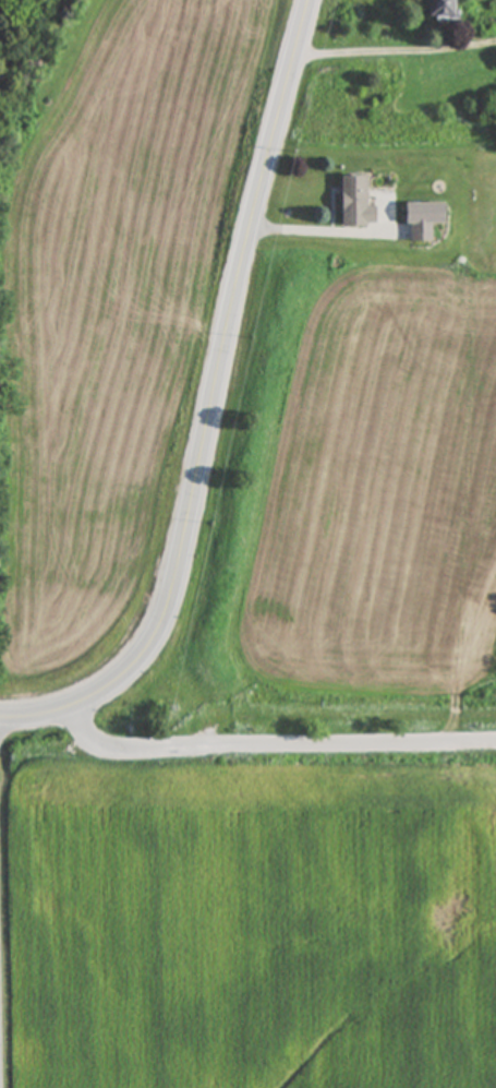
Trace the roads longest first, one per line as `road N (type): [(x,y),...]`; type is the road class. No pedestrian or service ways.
road 1 (secondary): [(310,0),(219,349),(168,619),(138,671),(101,707),(55,733),(0,746)]
road 2 (residential): [(4,1087),(0,905)]

